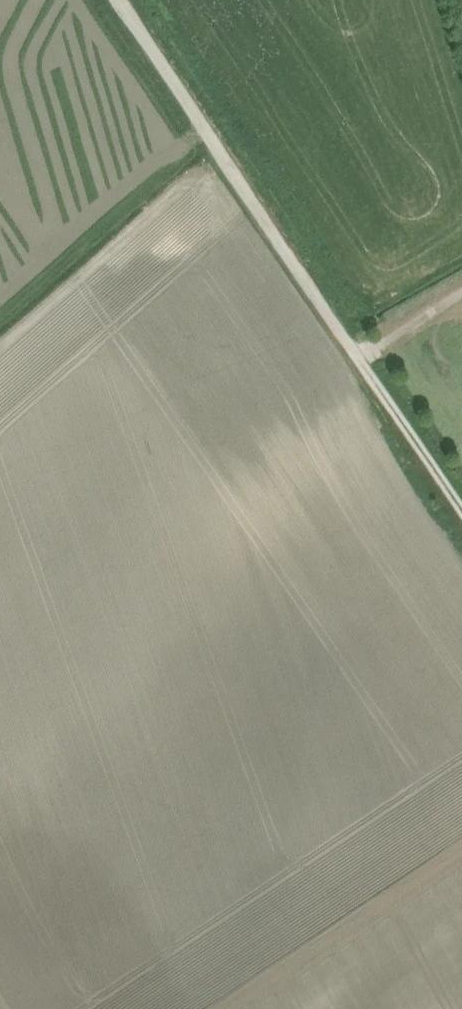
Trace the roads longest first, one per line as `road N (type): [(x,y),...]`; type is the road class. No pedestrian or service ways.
road 1 (track): [(461,518),(121,0)]

